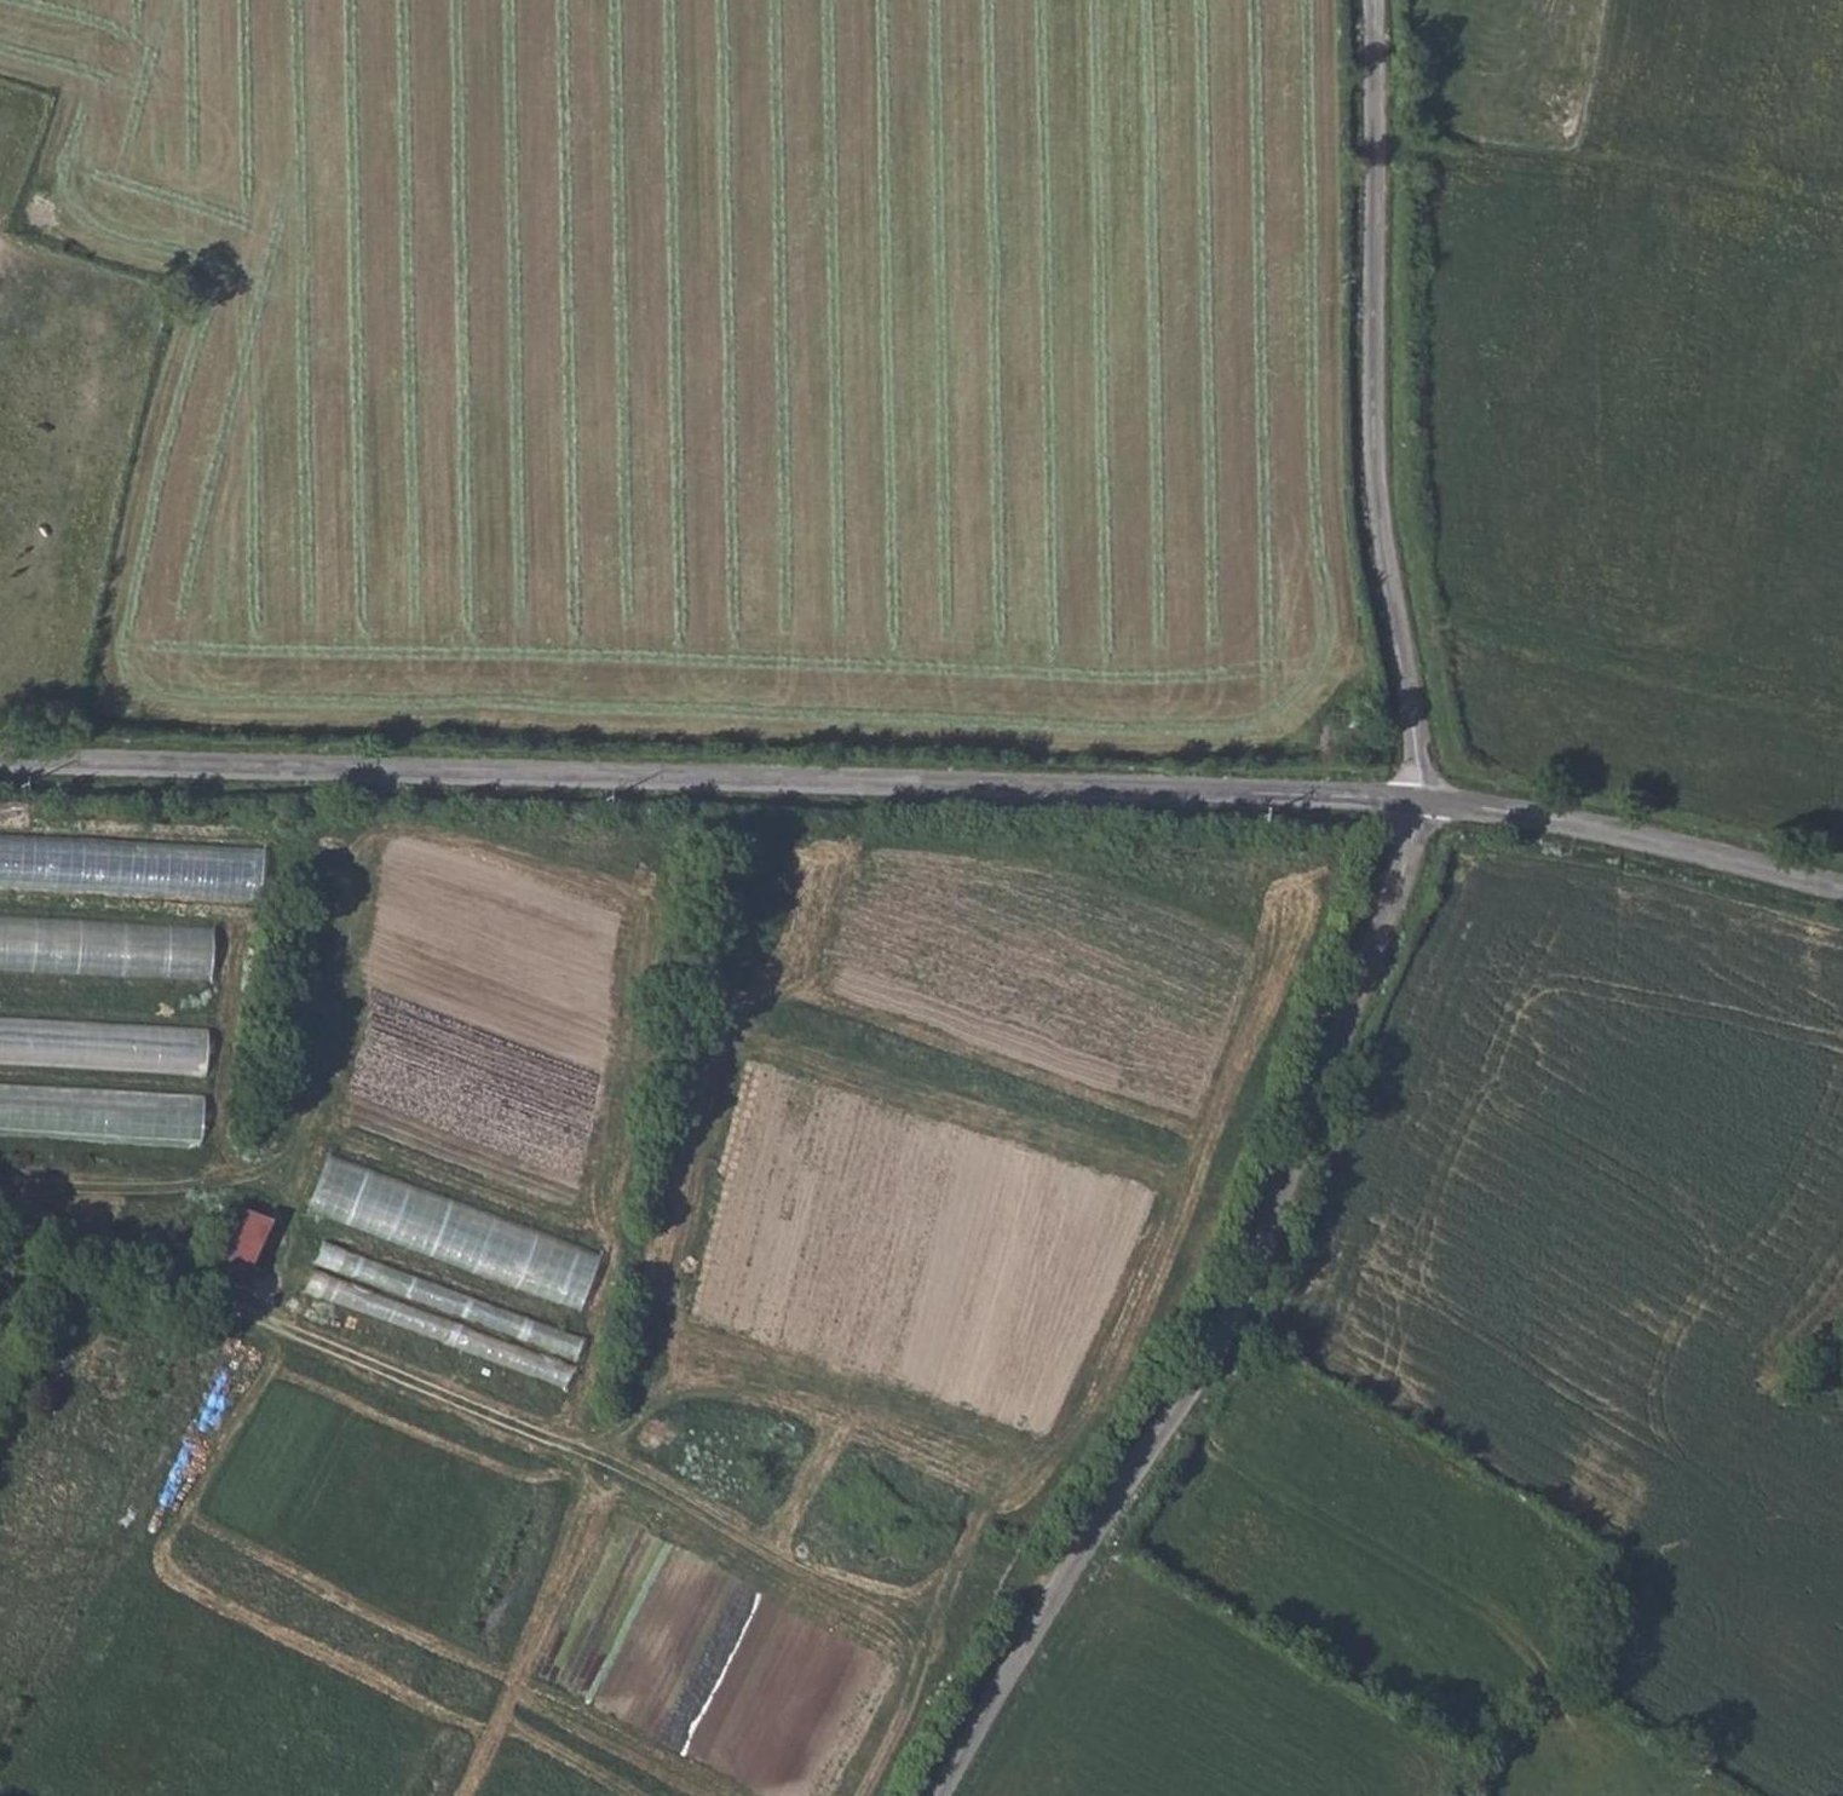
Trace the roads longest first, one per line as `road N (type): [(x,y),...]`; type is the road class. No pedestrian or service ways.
road 1 (unclassified): [(1423,800),(0,765)]
road 2 (unclassified): [(1423,800),(1351,1030),(1227,1342),(951,1795)]
road 3 (unclassified): [(1372,0),(1377,447),(1423,800)]
road 4 (unclassified): [(1842,892),(1550,818),(1423,800)]

